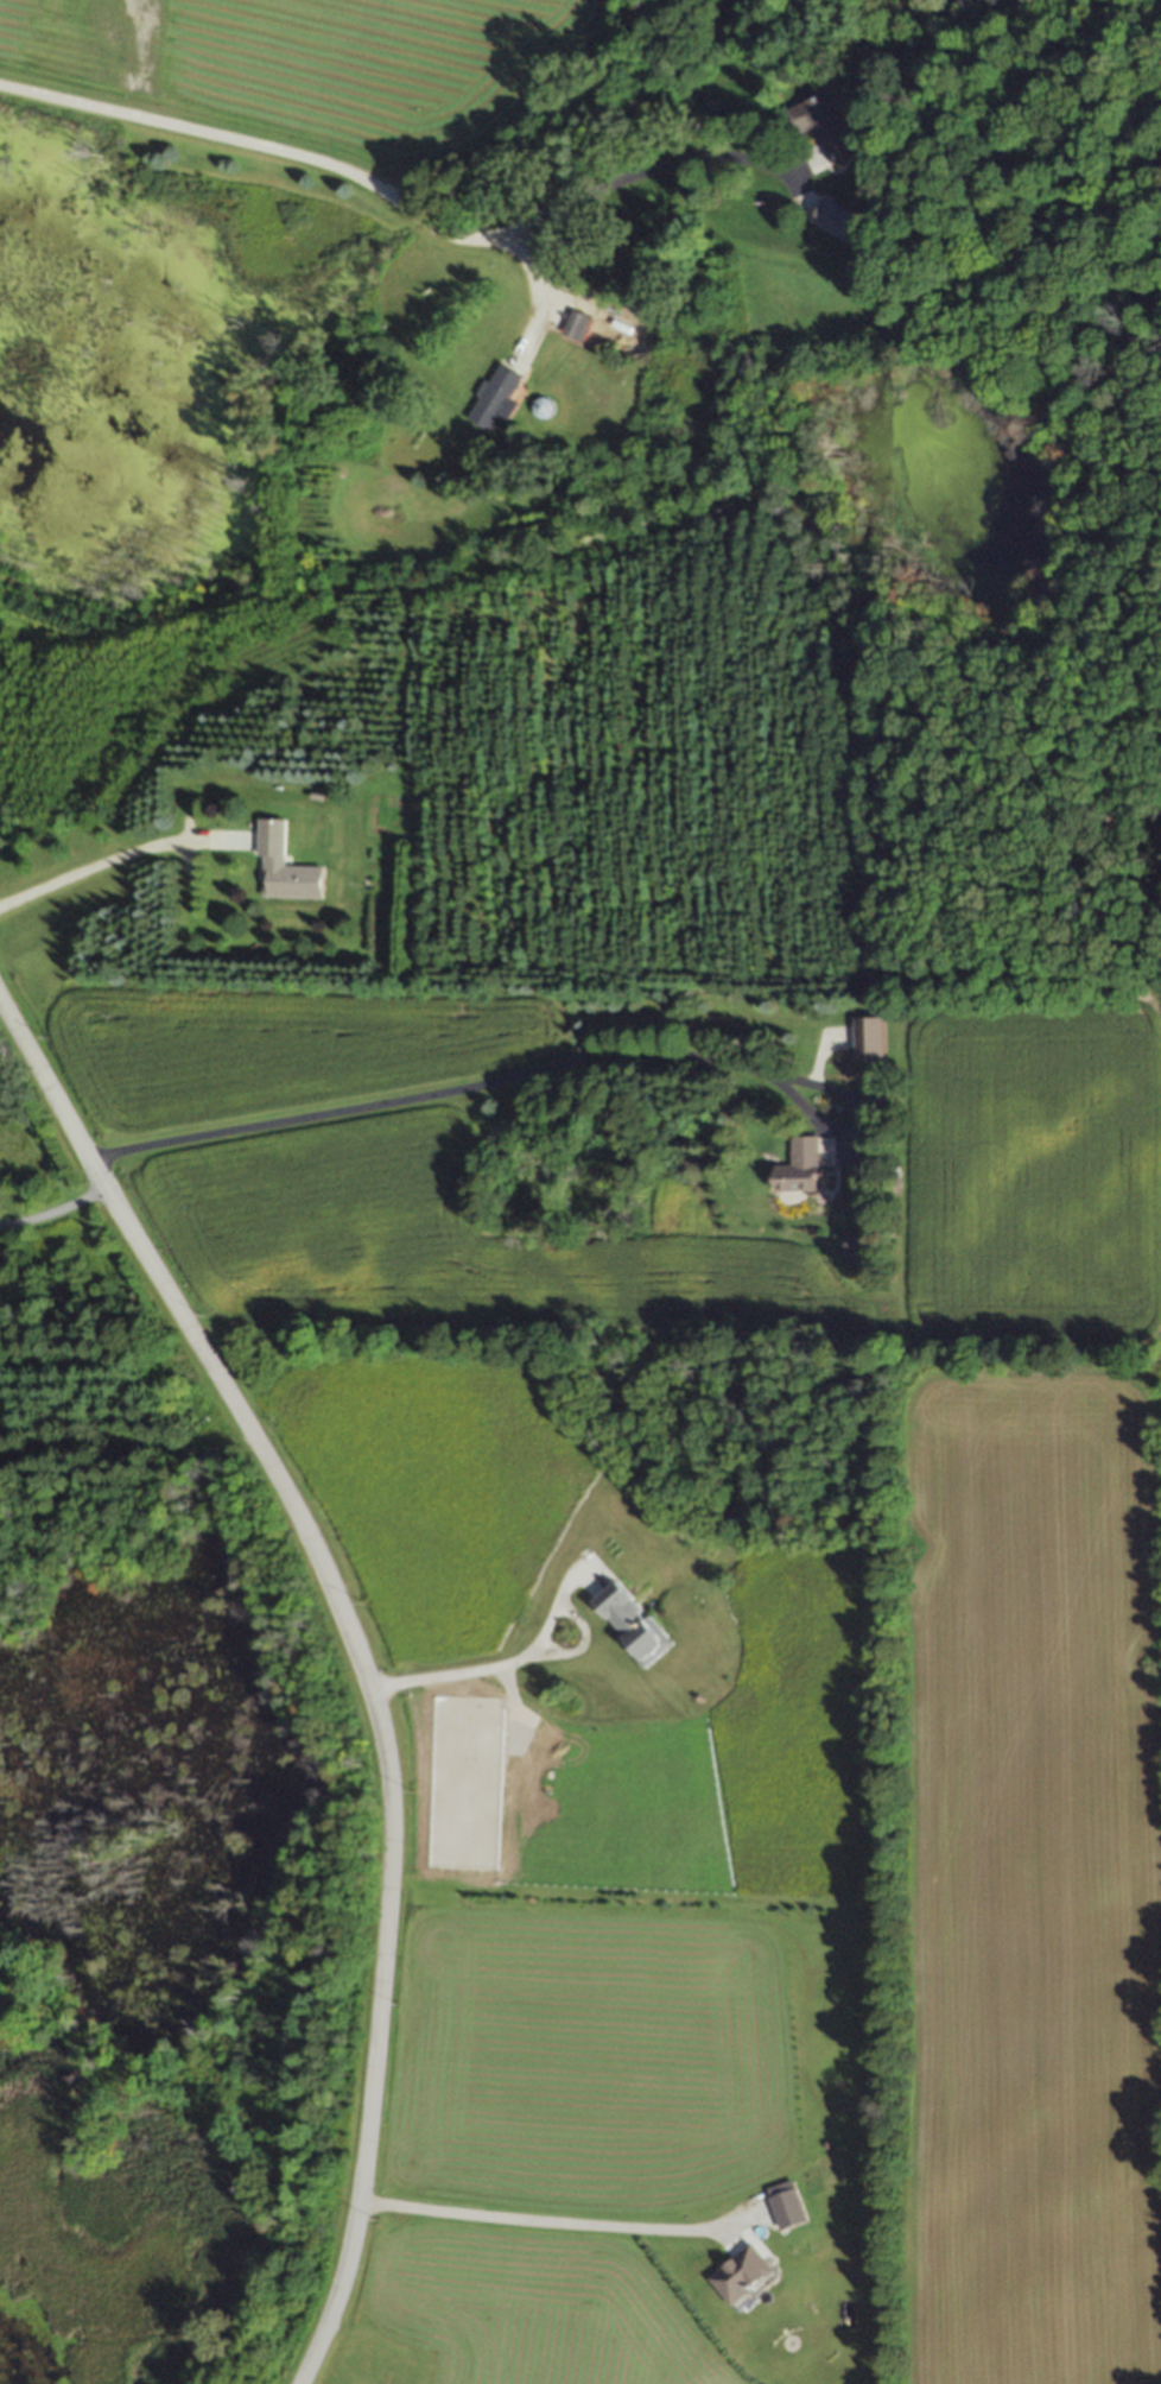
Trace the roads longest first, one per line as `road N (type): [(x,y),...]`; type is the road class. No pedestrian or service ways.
road 1 (residential): [(0,1002),(325,1566),(373,1684),(392,1829),(359,2201),(336,2303),(297,2383)]

